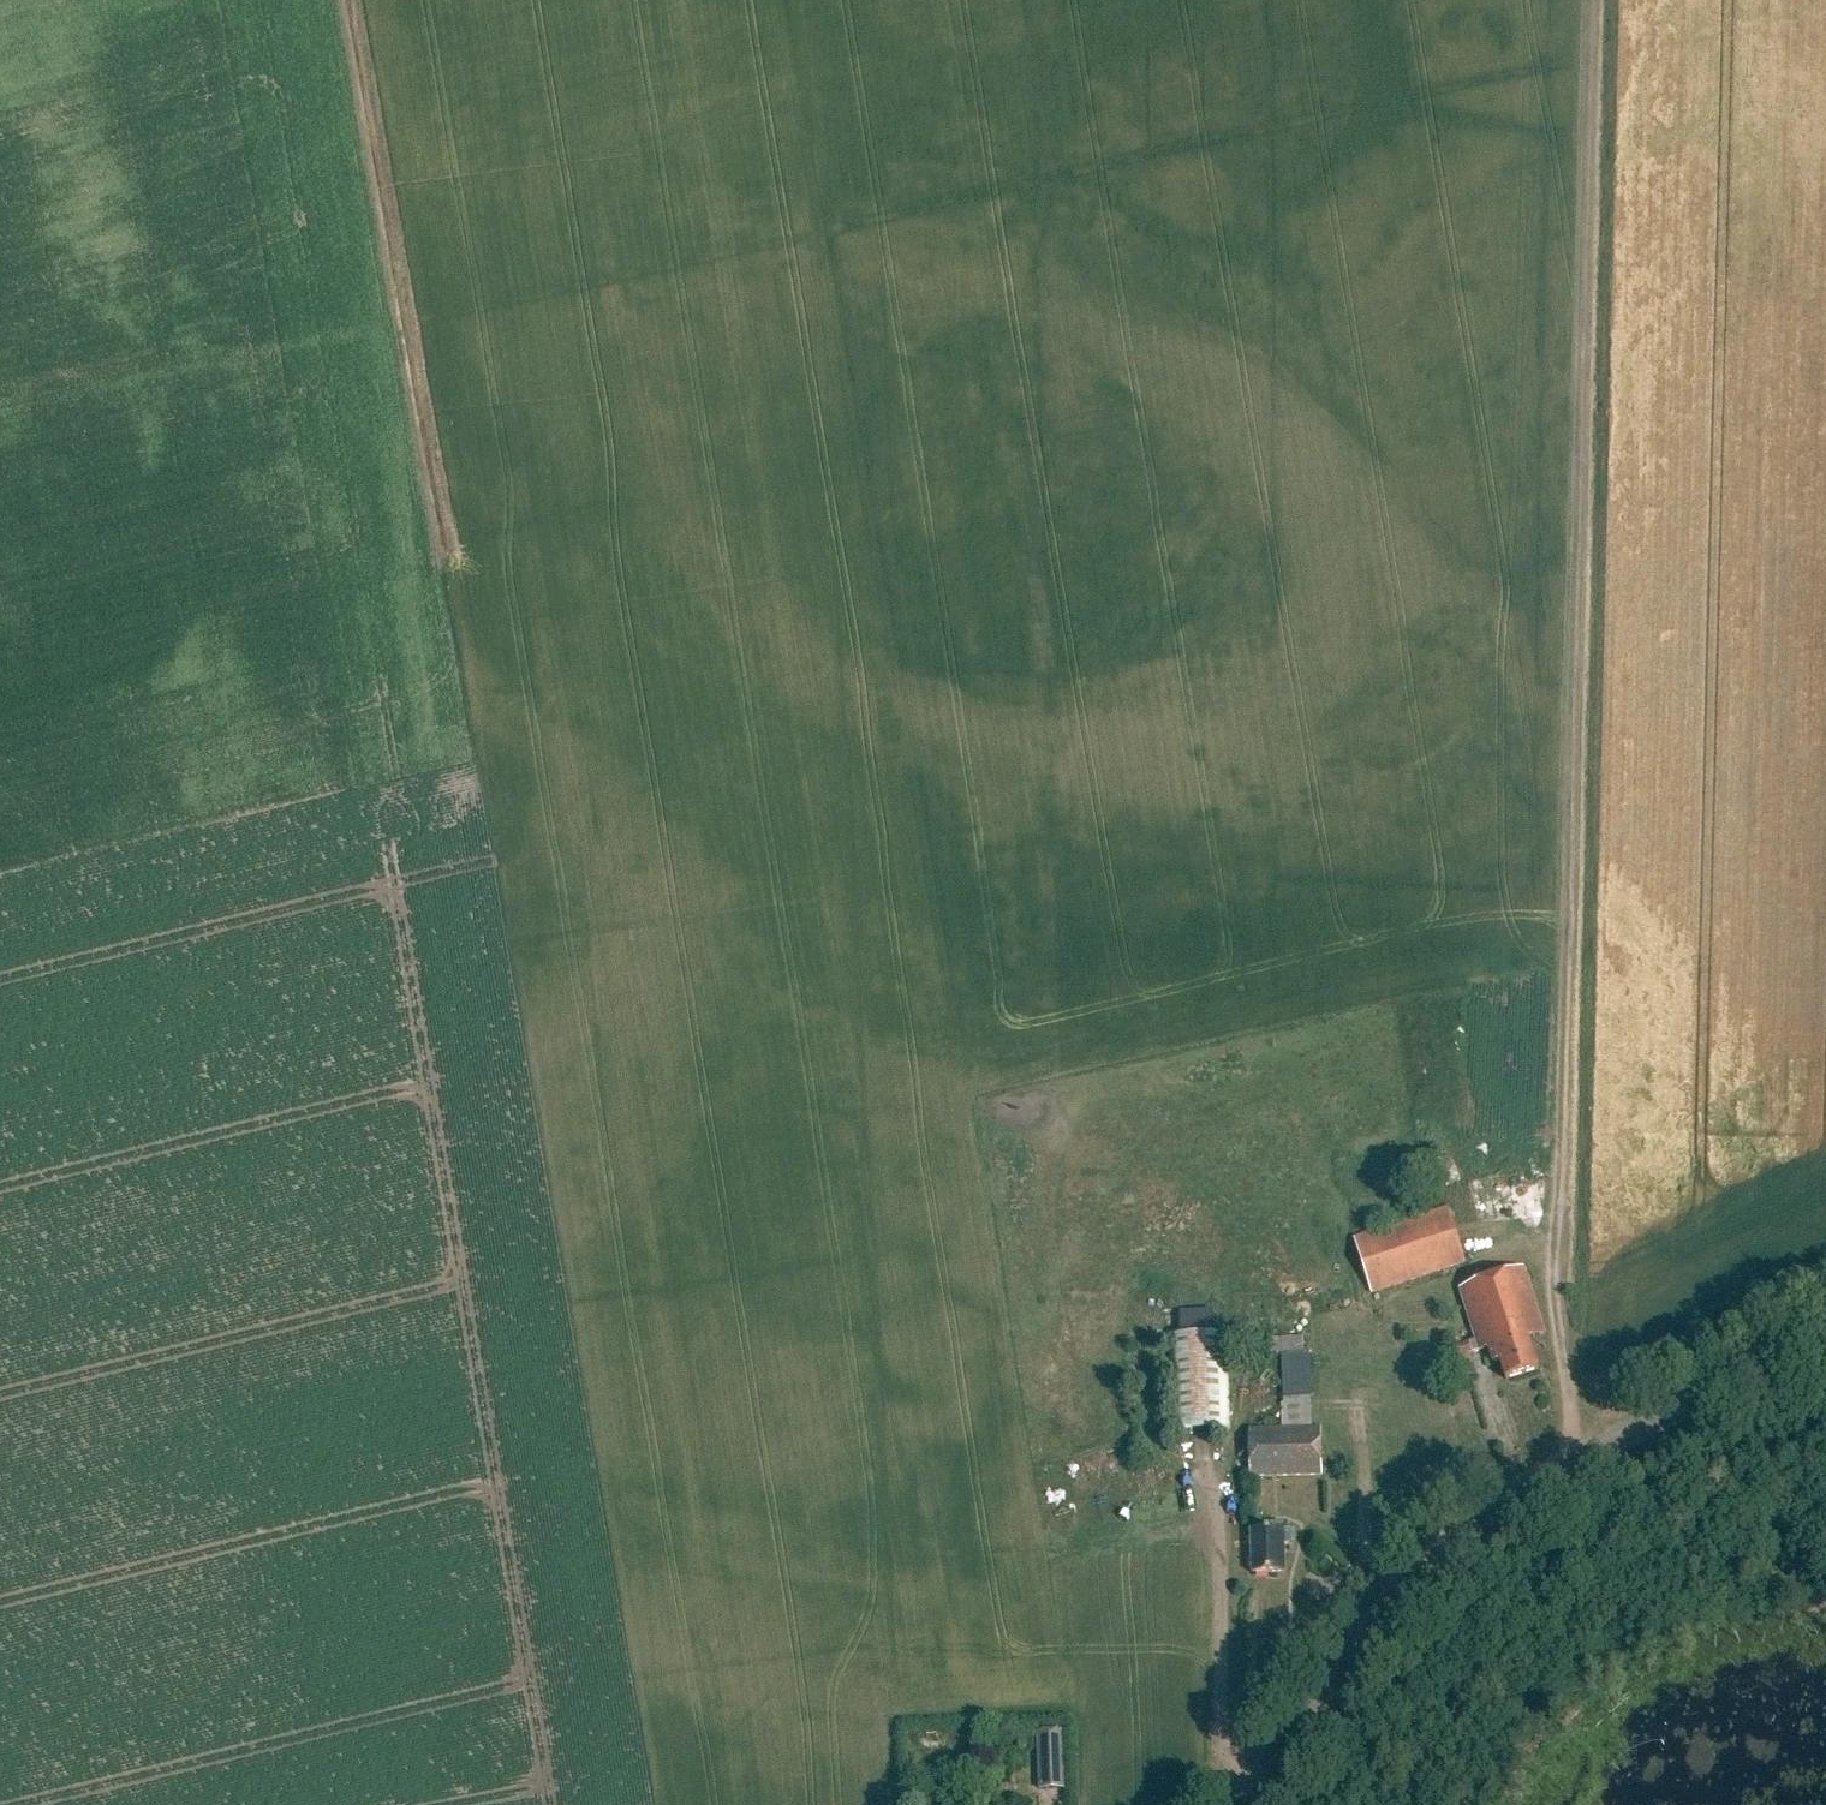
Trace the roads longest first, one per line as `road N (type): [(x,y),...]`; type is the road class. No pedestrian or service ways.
road 1 (unclassified): [(1243,1804),(1409,1576),(1514,1489),(1825,1333)]

